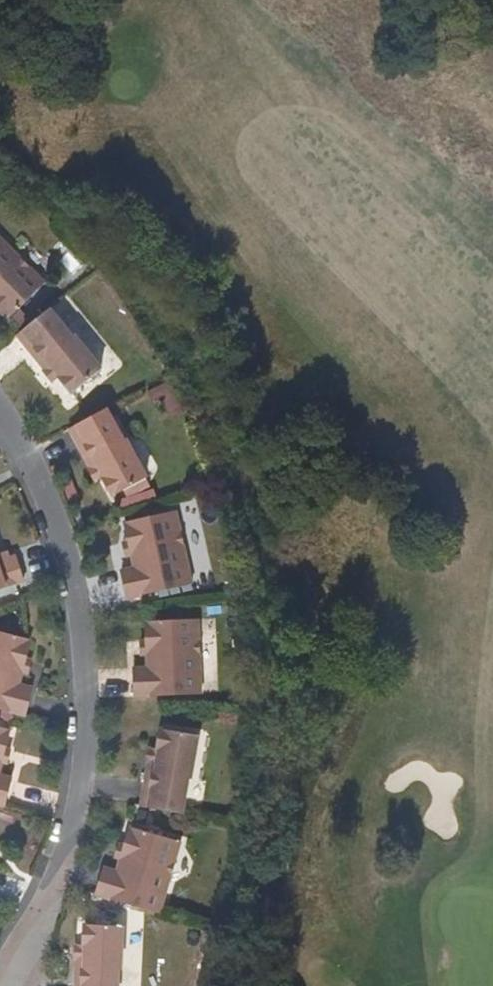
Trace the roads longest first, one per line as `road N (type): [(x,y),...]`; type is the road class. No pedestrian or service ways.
road 1 (residential): [(0,417),(59,534),(86,665),(79,792),(23,985)]

